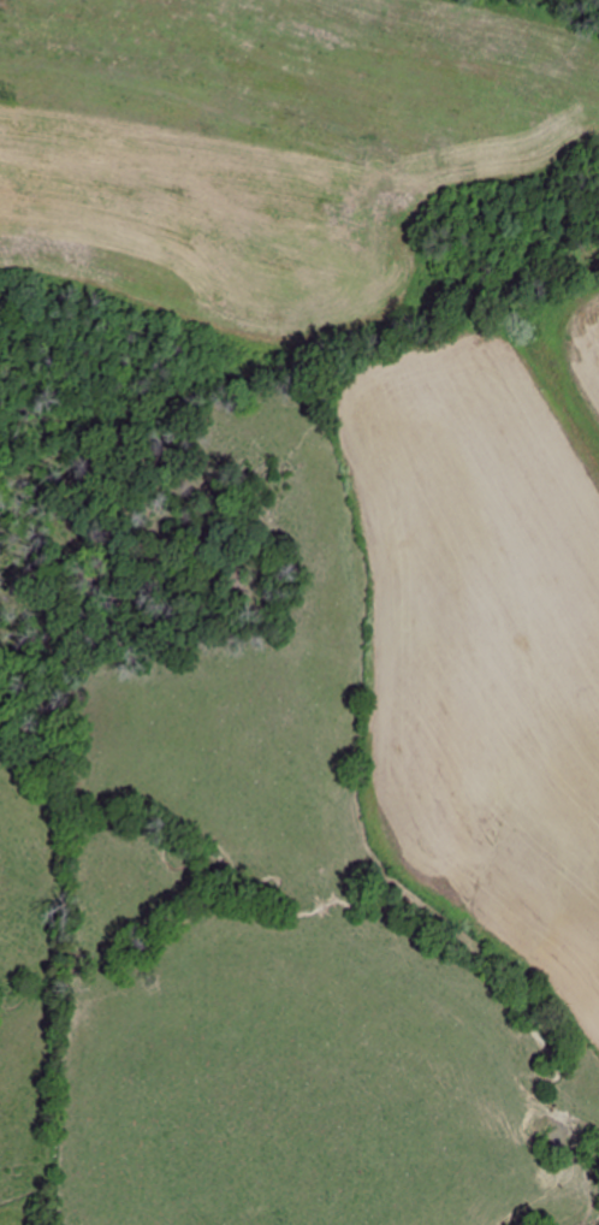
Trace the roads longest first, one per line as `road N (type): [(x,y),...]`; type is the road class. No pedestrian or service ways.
road 1 (residential): [(485,1140),(598,1016)]

